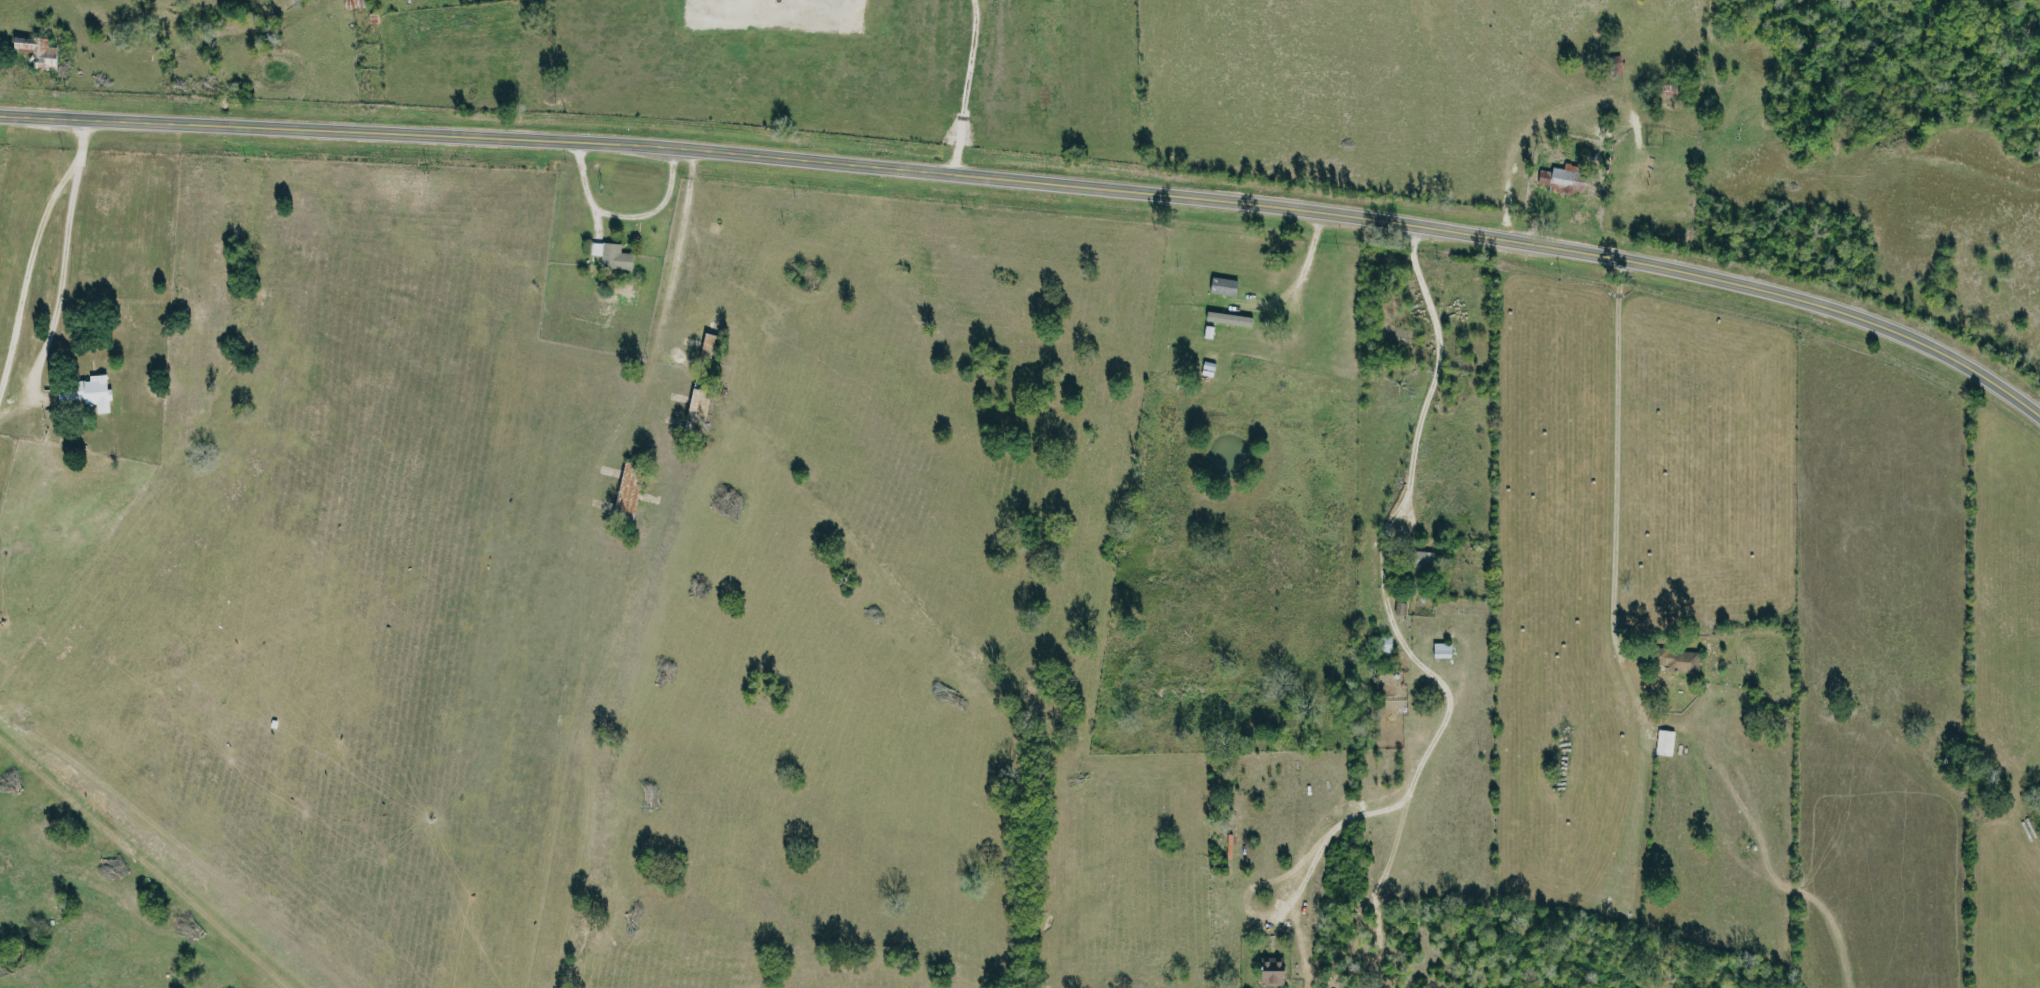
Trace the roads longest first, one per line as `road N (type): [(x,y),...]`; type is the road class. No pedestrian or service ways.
road 1 (secondary): [(2039,418),(1925,339),(1823,302),(1348,215),(709,148),(0,115)]

